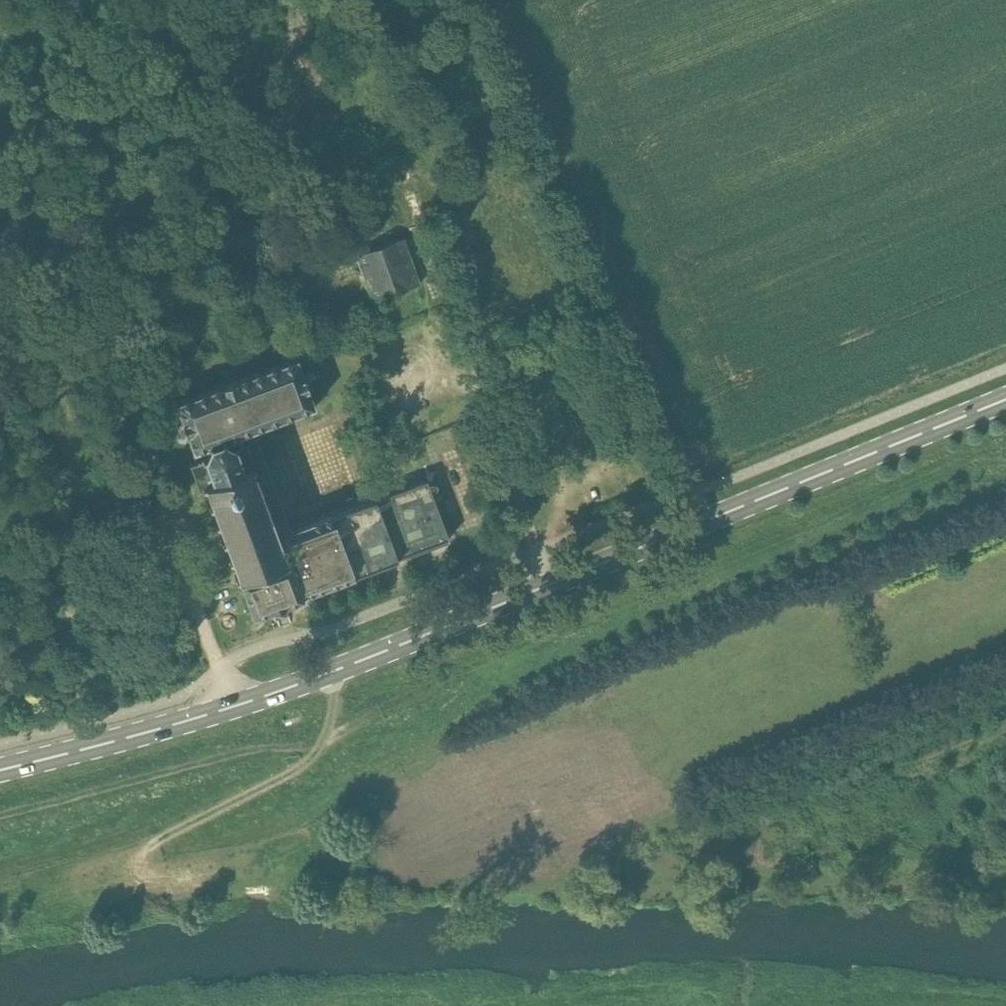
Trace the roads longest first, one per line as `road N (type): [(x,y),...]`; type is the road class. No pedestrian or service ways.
road 1 (primary): [(0,770),(240,704),(1005,400)]

